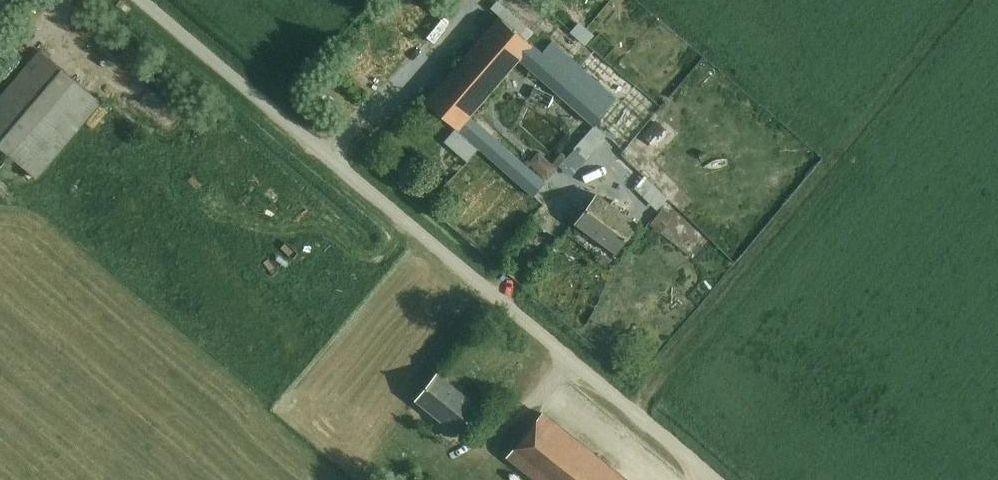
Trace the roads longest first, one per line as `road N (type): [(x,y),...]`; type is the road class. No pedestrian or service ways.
road 1 (unclassified): [(707,479),(328,155),(135,0)]

